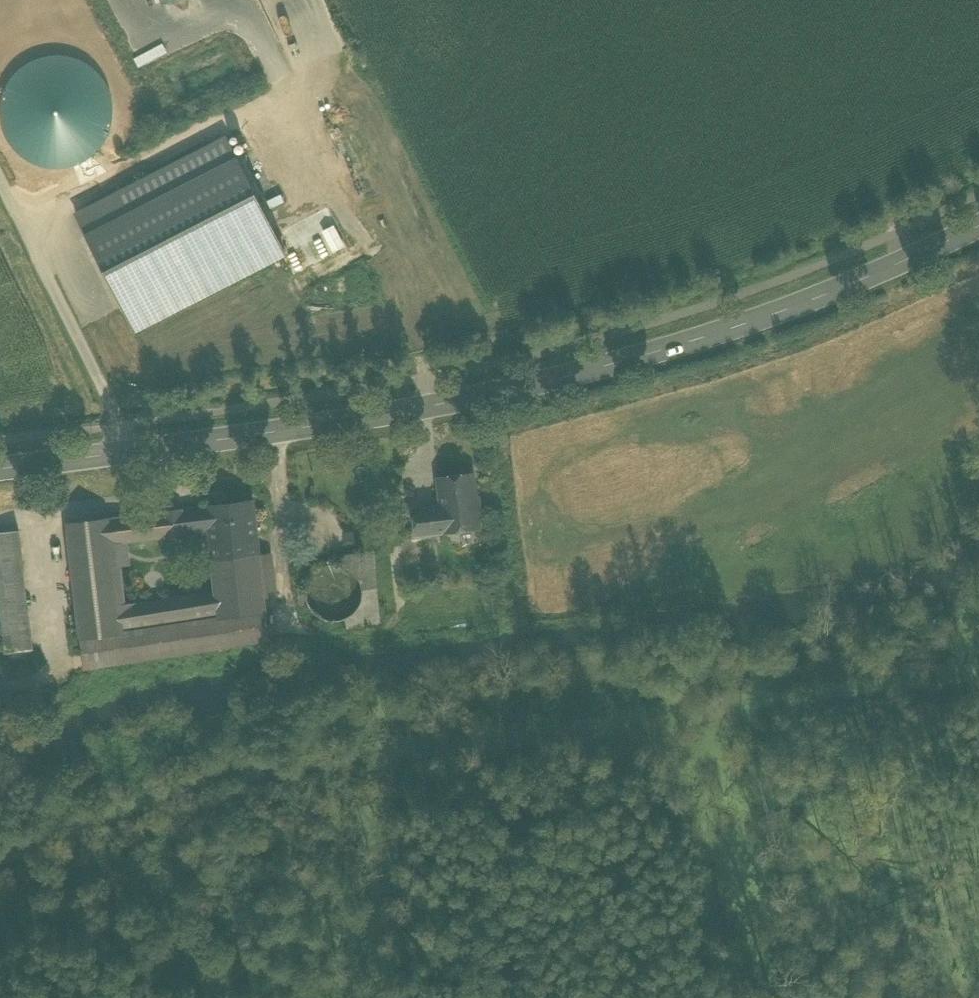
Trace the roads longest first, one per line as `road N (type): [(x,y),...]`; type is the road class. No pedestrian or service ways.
road 1 (tertiary): [(0,468),(430,407),(644,355),(785,310),(978,225)]
road 2 (track): [(0,178),(132,451)]
road 3 (track): [(430,407),(409,319),(378,251),(327,203)]

